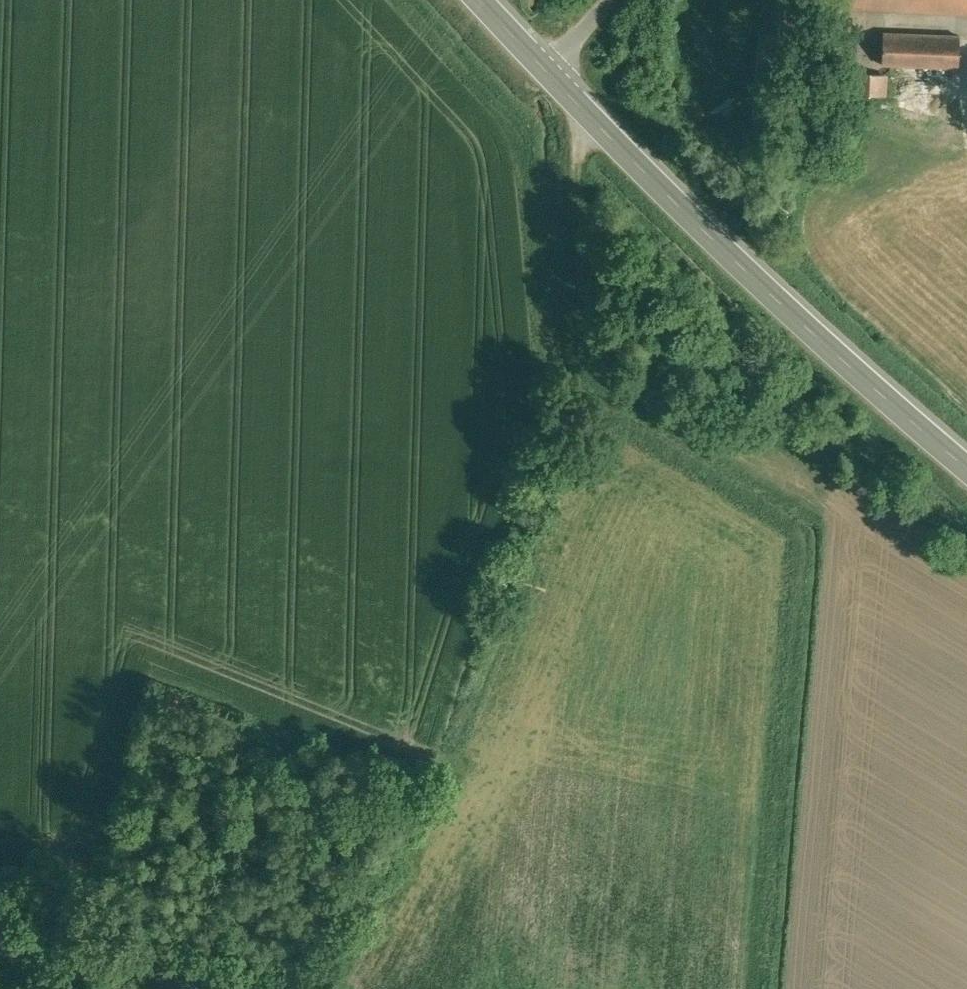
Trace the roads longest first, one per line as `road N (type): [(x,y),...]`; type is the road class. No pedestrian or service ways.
road 1 (secondary): [(966,468),(725,251),(546,70)]

